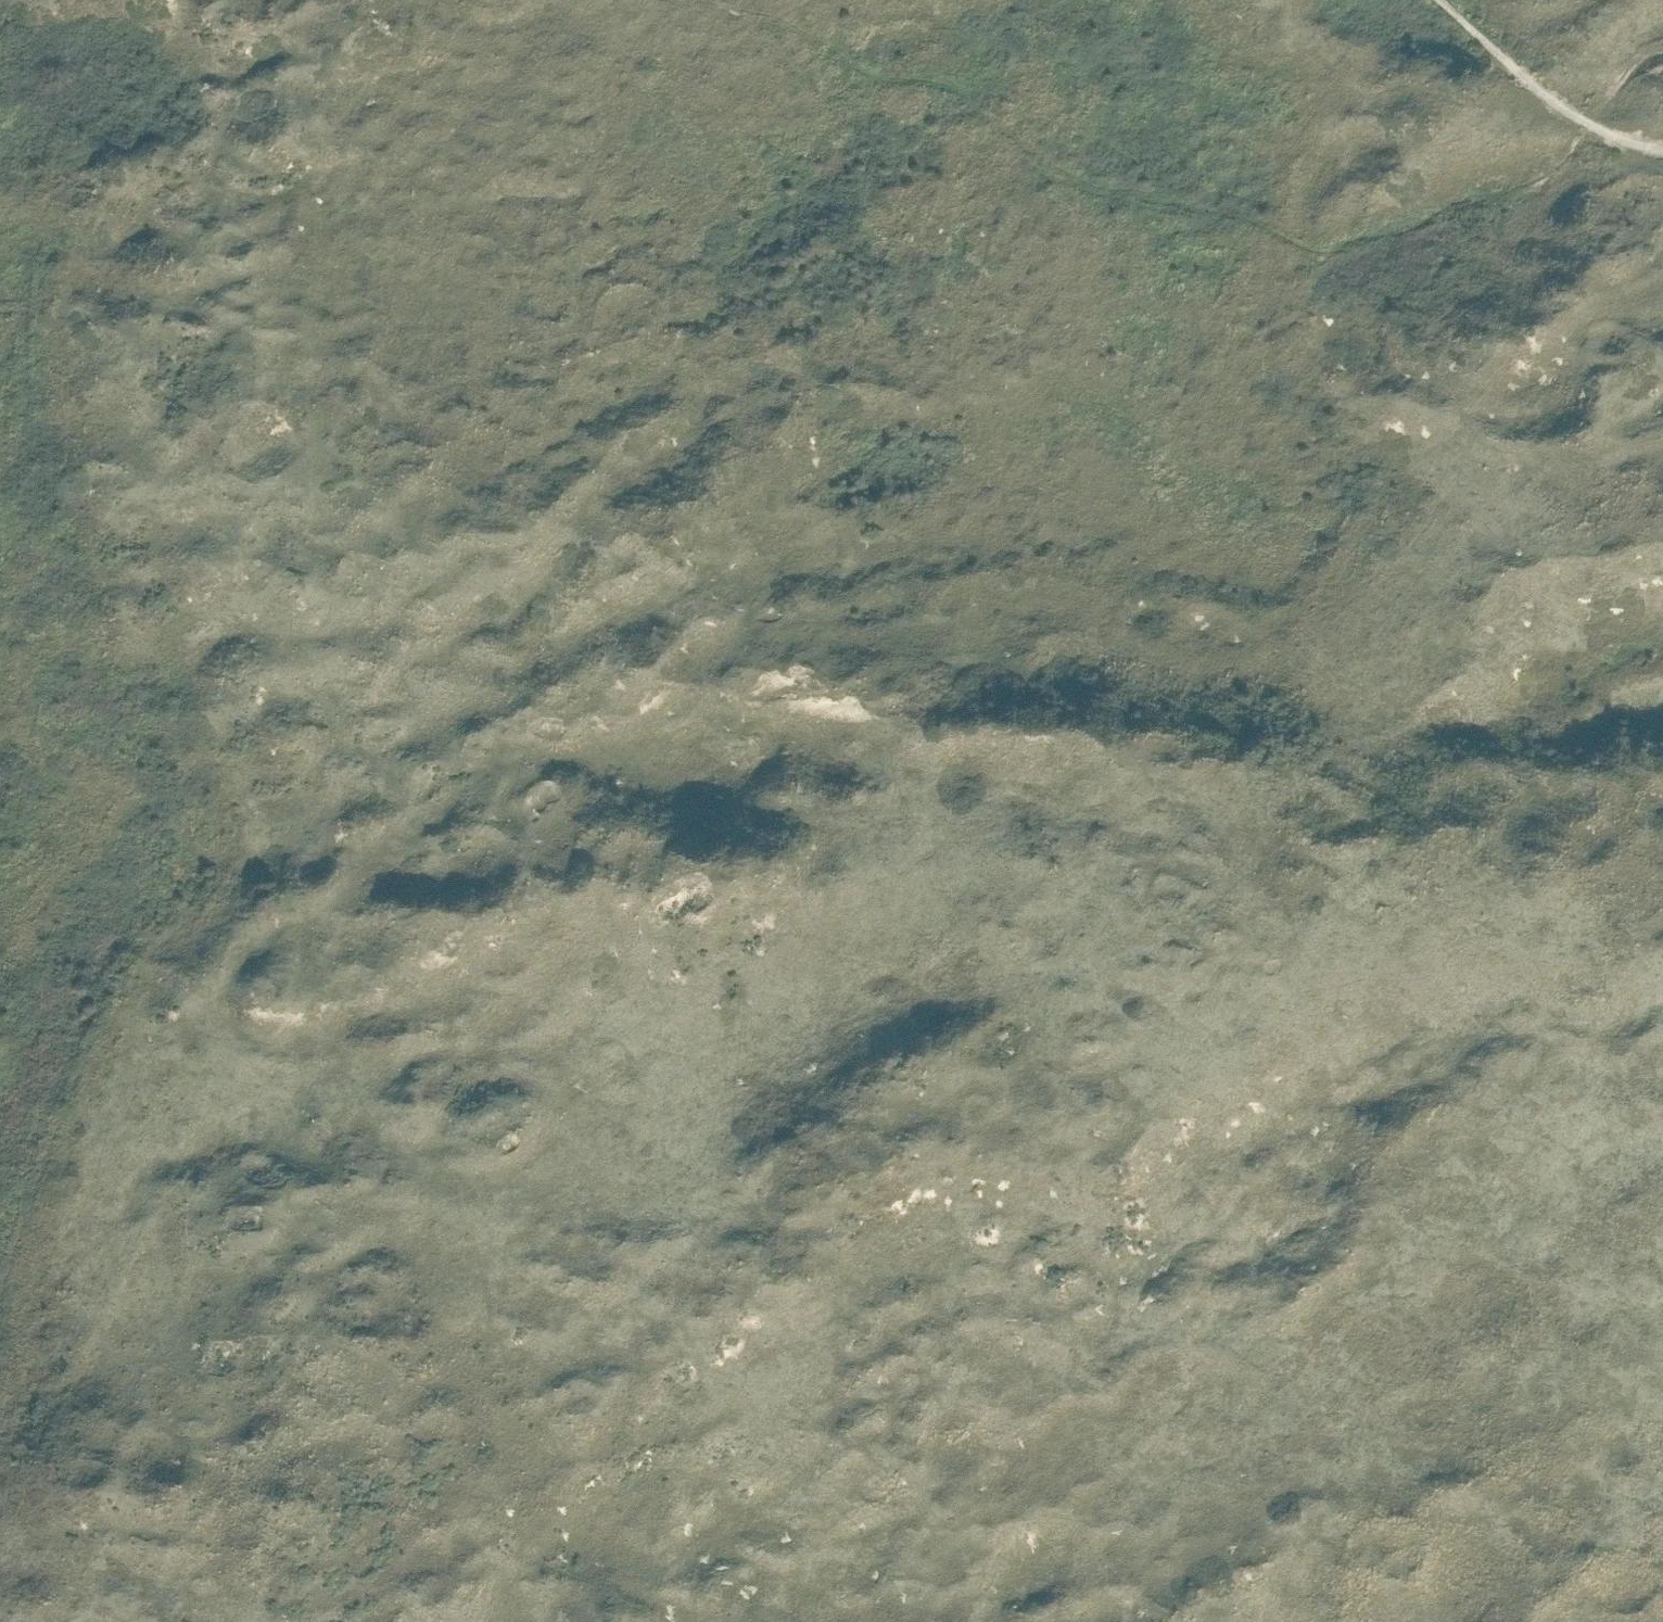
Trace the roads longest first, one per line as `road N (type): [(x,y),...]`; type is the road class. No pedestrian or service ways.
road 1 (track): [(1662,152),(1594,132),(1533,96),(1422,0)]

